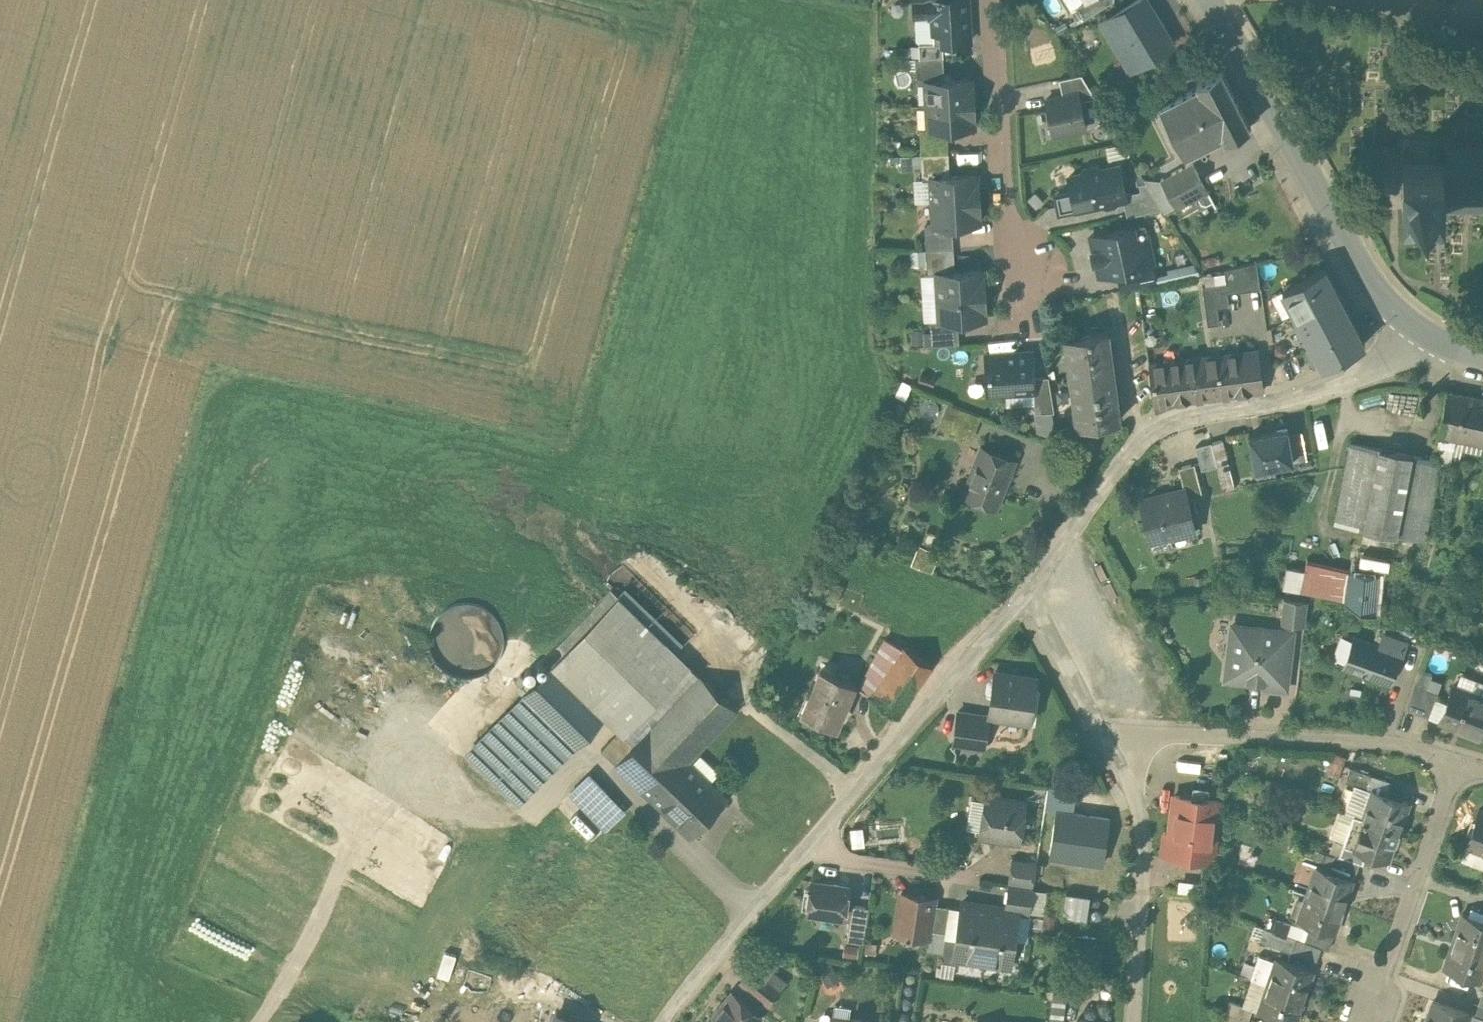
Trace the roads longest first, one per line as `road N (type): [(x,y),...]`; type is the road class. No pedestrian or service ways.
road 1 (residential): [(1415,331),(1319,386),(1185,414),(1147,433),(1028,593)]
road 2 (tertiary): [(1415,331),(1350,251),(1209,0)]
road 3 (residential): [(1128,765),(1225,735),(1399,737),(1470,757)]
road 4 (residential): [(1028,593),(815,841)]
road 5 (residential): [(1369,1021),(1470,757)]
road 6 (residential): [(991,0),(1020,278)]
road 7 (residential): [(1128,765),(1152,847),(1138,1021)]
road 8 (residential): [(815,841),(665,1021)]
road 9 (residential): [(1028,593),(1128,765)]
road 10 (residential): [(815,841),(848,860),(978,879)]

